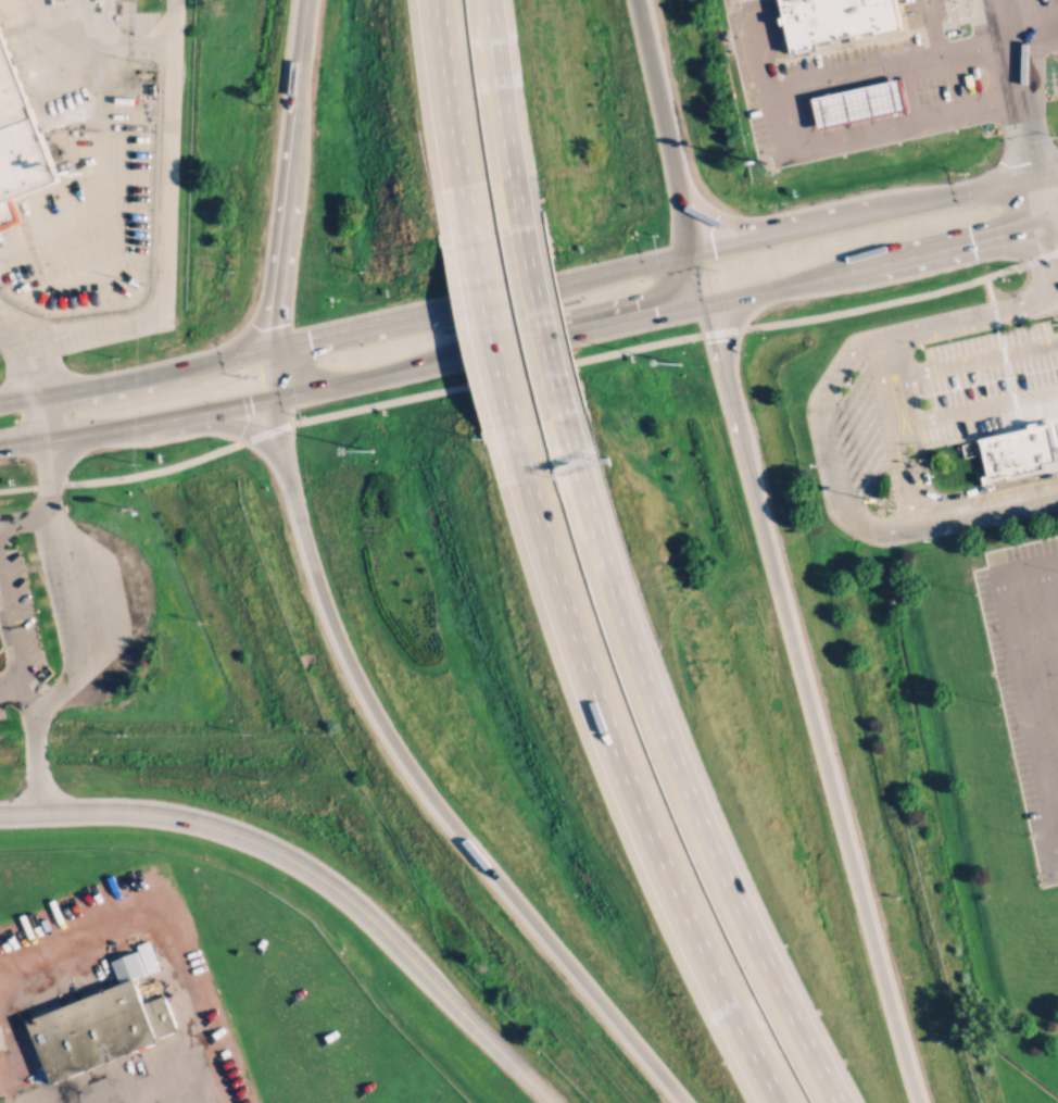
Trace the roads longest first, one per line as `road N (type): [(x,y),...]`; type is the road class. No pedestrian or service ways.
road 1 (motorway): [(280,396),(279,426),(320,592),(374,711),(471,847),(683,1102)]
road 2 (motorway): [(835,1102),(741,918),(665,742),(612,597),(562,416)]
road 3 (motorway): [(521,425),(581,634),(634,775),(789,1102)]
road 4 (tertiary): [(0,816),(175,815),(275,850),(369,916),(560,1102)]
road 5 (motorway): [(921,1102),(753,494)]
road 6 (motorway): [(304,40),(282,346)]
road 7 (secondary): [(282,346),(0,408)]
road 8 (motorway): [(444,0),(479,233)]
road 9 (motorway): [(518,226),(486,0)]
road 10 (trunk): [(280,396),(499,349)]
road 11 (trunk): [(499,349),(706,303)]
road 12 (trunk): [(488,300),(282,346)]
road 13 (trunk): [(690,253),(488,300)]
road 14 (motorway): [(753,494),(706,303)]
road 15 (motorway): [(479,233),(521,425)]
road 16 (motorway): [(562,416),(518,226)]
road 17 (trunk): [(881,214),(690,253)]
road 18 (trunk): [(706,303),(894,256)]
road 19 (motorway): [(690,253),(651,65)]
road 20 (trunk): [(1036,179),(881,214)]
road 21 (trunk): [(894,256),(1047,222)]
road 22 (secondary): [(138,425),(280,396)]
road 23 (secondary): [(0,449),(138,425)]

